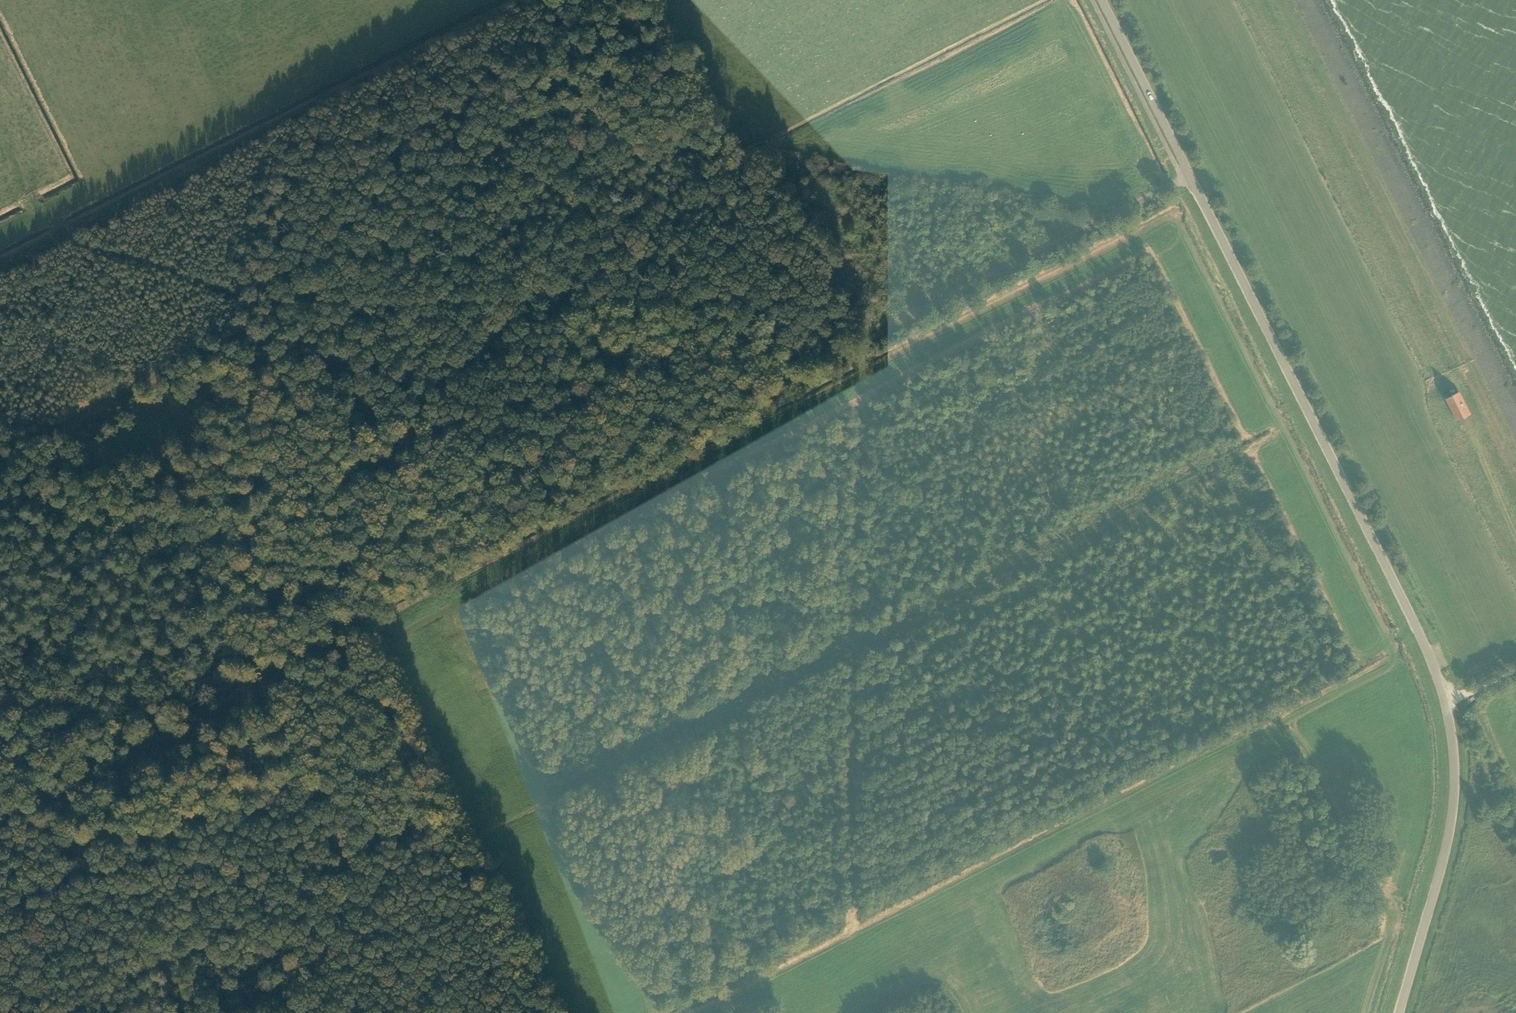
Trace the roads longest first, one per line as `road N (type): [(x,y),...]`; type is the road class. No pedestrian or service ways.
road 1 (tertiary): [(1401,1012),(1454,799),(1439,682),(1102,0)]

